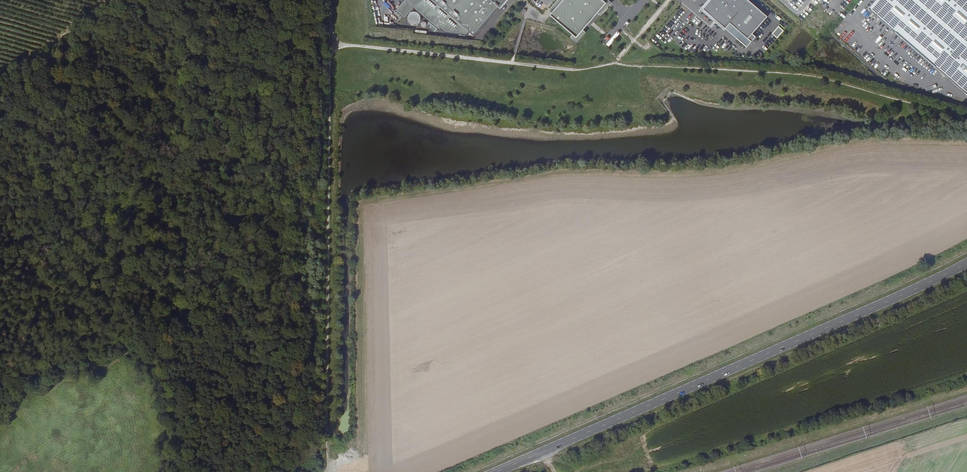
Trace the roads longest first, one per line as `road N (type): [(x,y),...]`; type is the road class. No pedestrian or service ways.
road 1 (secondary): [(494,471),(966,262)]

